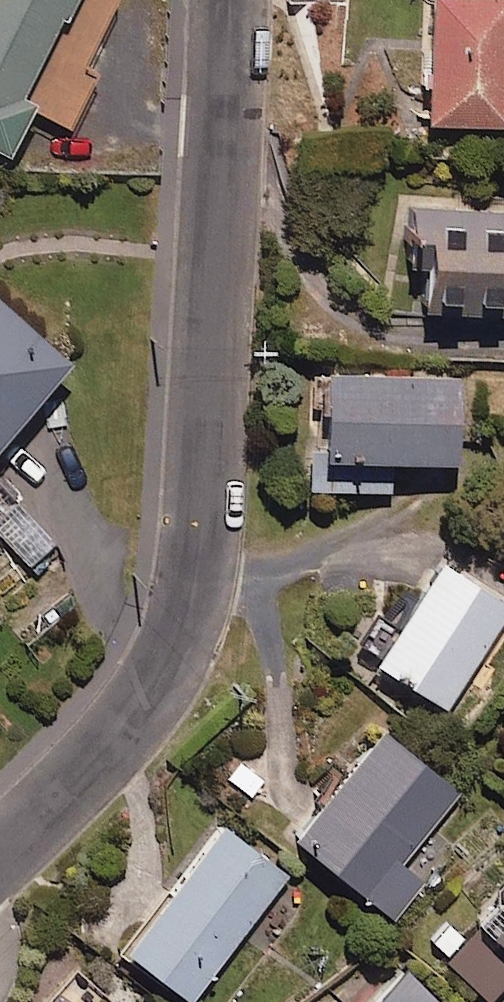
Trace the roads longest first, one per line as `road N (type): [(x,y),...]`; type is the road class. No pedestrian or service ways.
road 1 (residential): [(0,849),(119,732),(164,665),(191,597),(227,0)]

